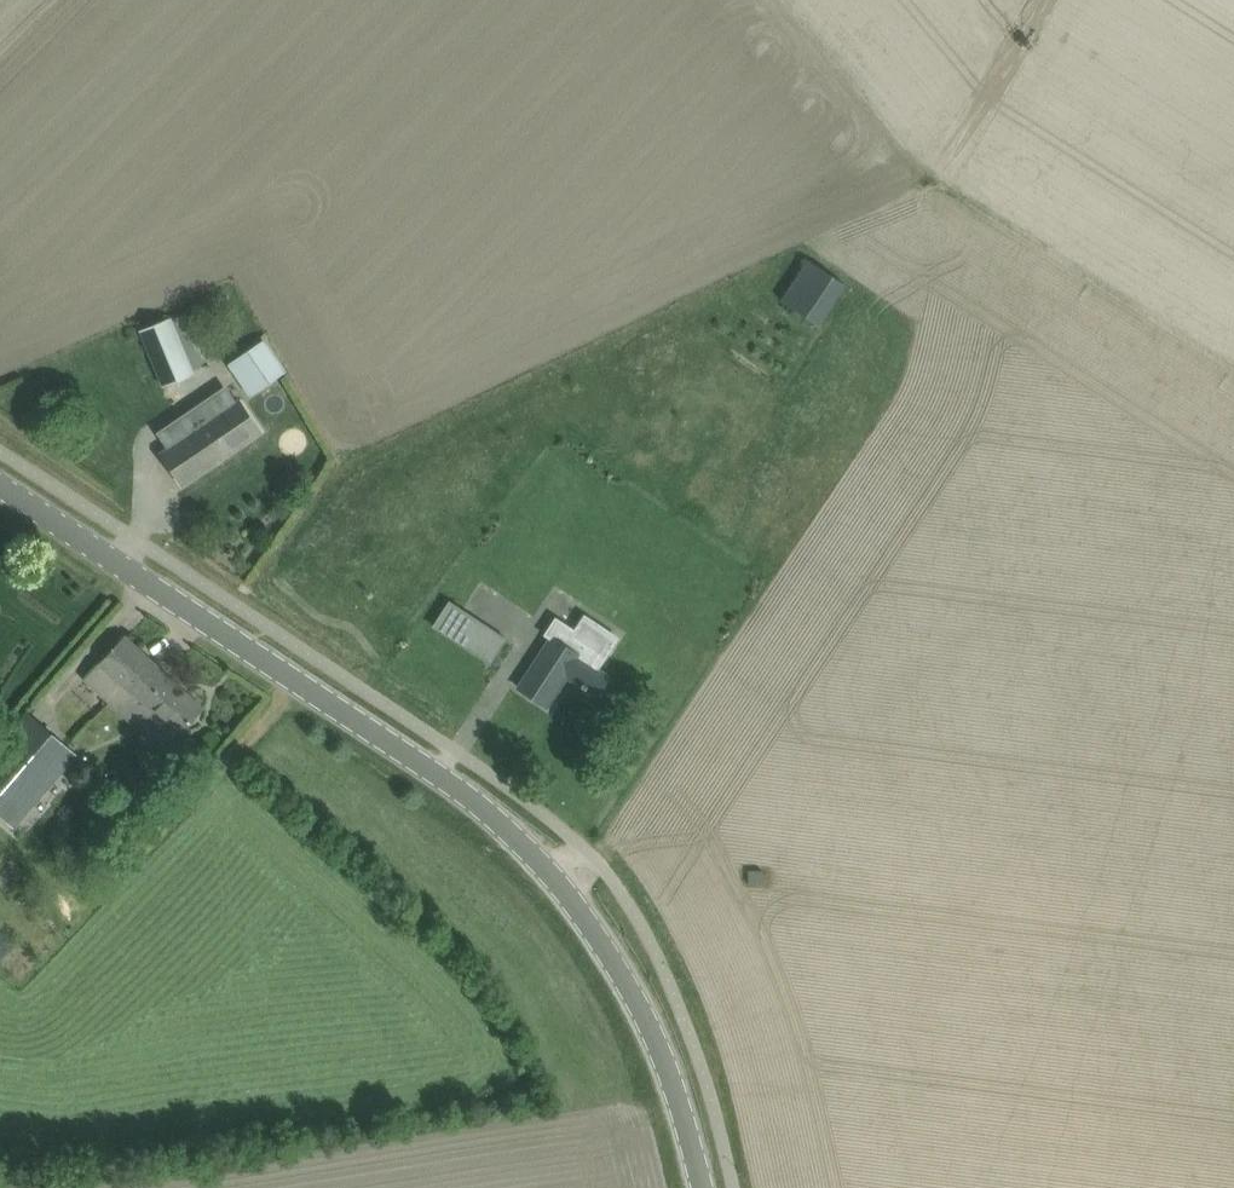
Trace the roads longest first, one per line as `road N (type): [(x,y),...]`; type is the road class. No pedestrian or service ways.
road 1 (tertiary): [(704,1187),(640,1002),(575,903),(481,808),(0,474)]

